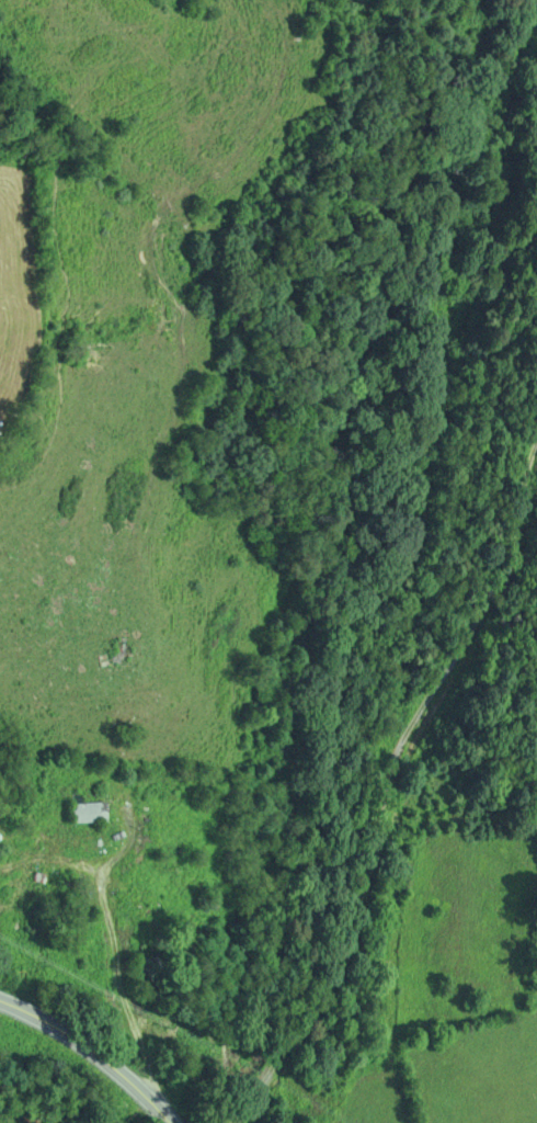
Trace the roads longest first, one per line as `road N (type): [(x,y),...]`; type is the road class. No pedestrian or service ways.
road 1 (primary): [(169,1122),(87,1047),(0,1000)]

